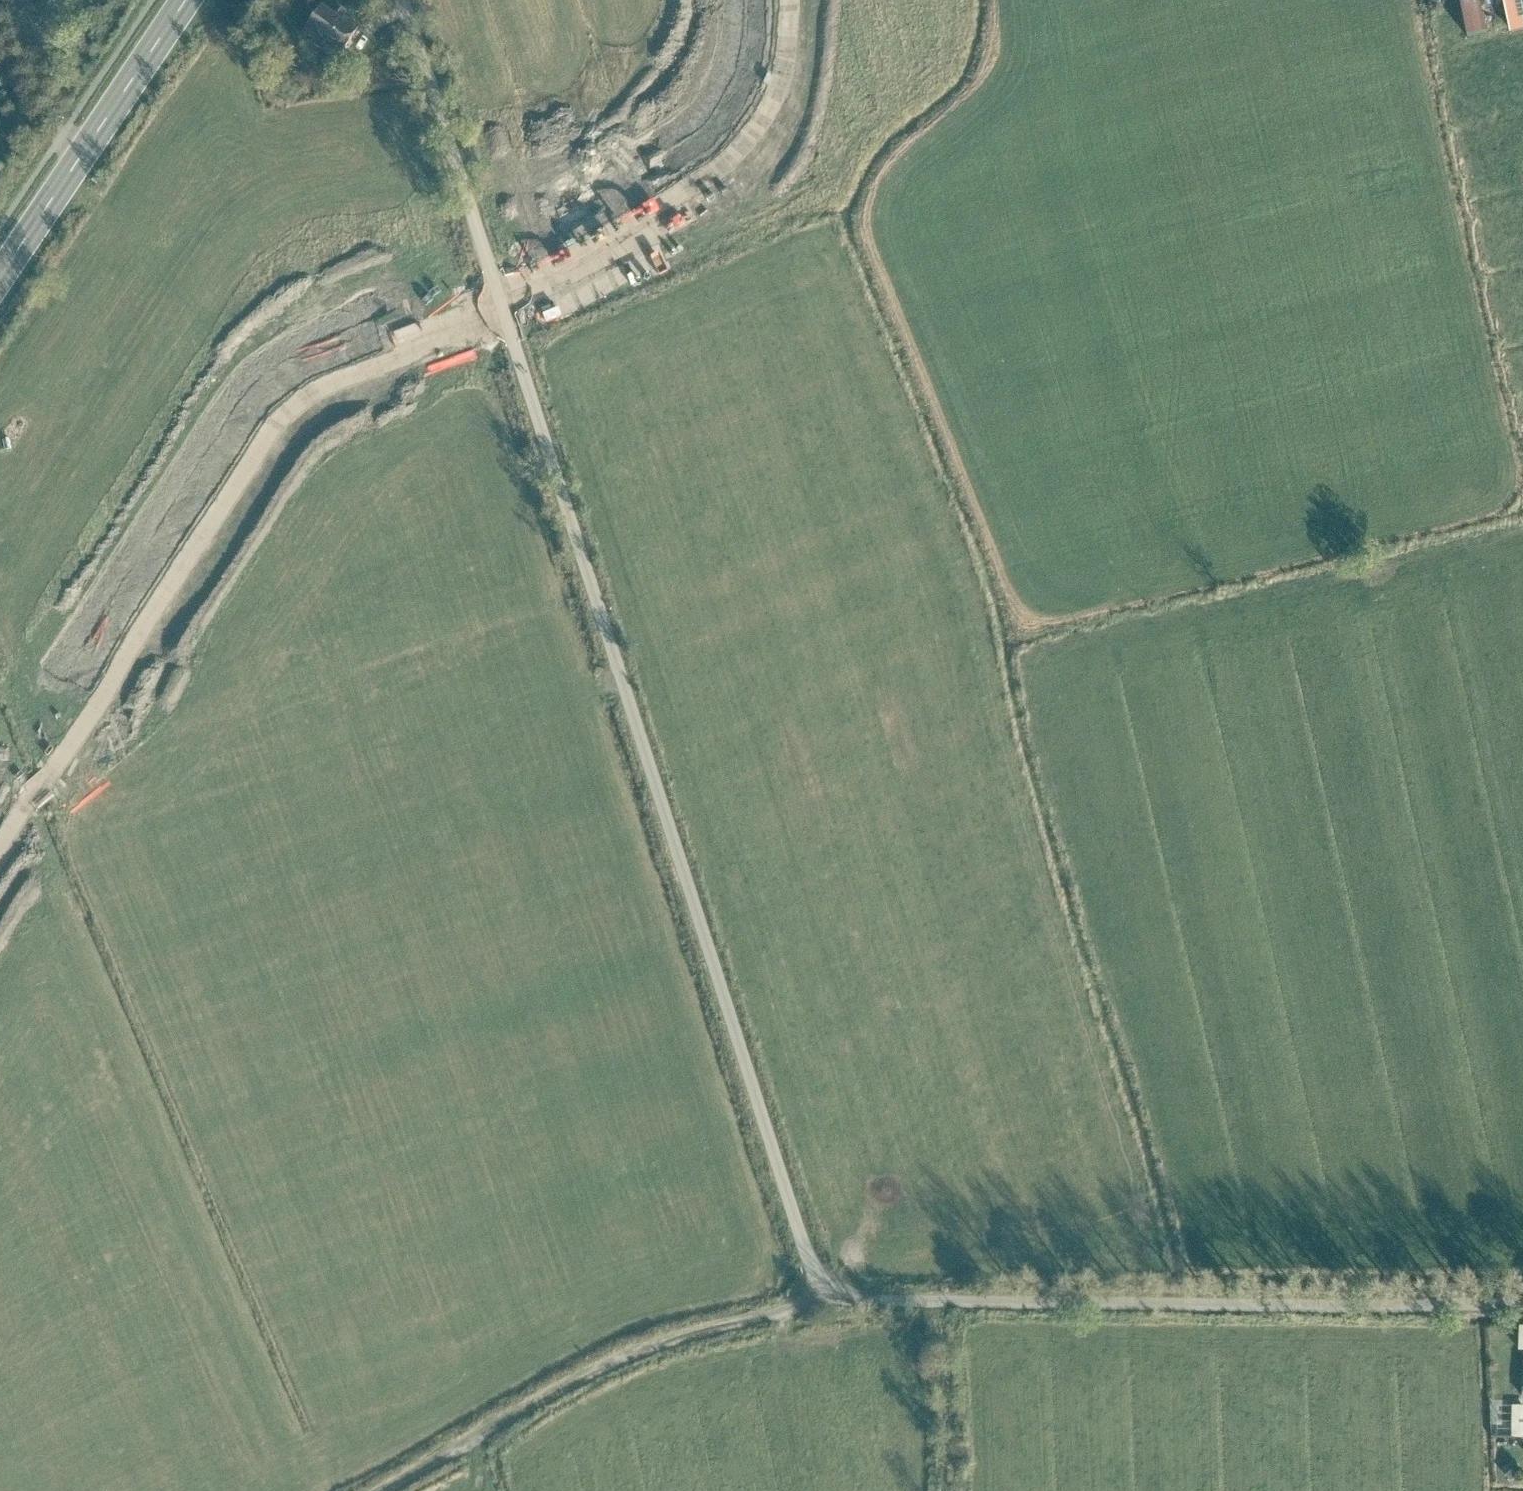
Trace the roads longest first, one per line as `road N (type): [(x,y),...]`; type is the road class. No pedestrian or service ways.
road 1 (unclassified): [(405,0),(823,1296),(1522,1308)]
road 2 (track): [(380,1490),(659,1342),(823,1296)]
road 3 (primary): [(0,283),(189,0)]

